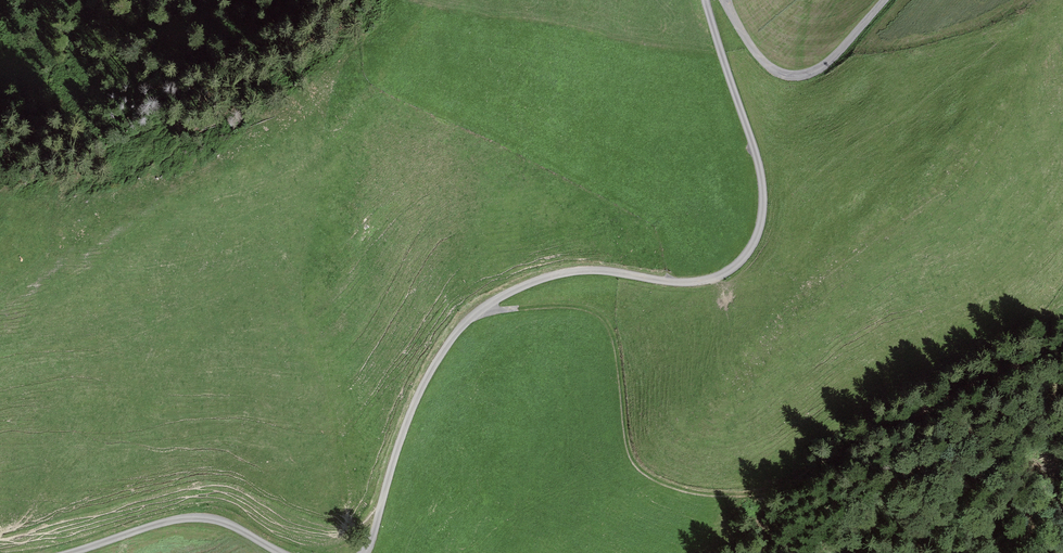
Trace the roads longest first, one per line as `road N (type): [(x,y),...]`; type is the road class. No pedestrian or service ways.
road 1 (unclassified): [(707,0),(762,179),(760,227),(747,254),(720,274),(693,281),(564,273),(477,312),(420,391),(365,552)]
road 2 (track): [(477,312),(551,305),(600,312),(614,342),(633,458),(655,478),(693,492)]
road 3 (unclassified): [(284,552),(203,516),(67,552)]
road 4 (unclassified): [(725,0),(762,60),(795,76),(831,58),(885,0)]

